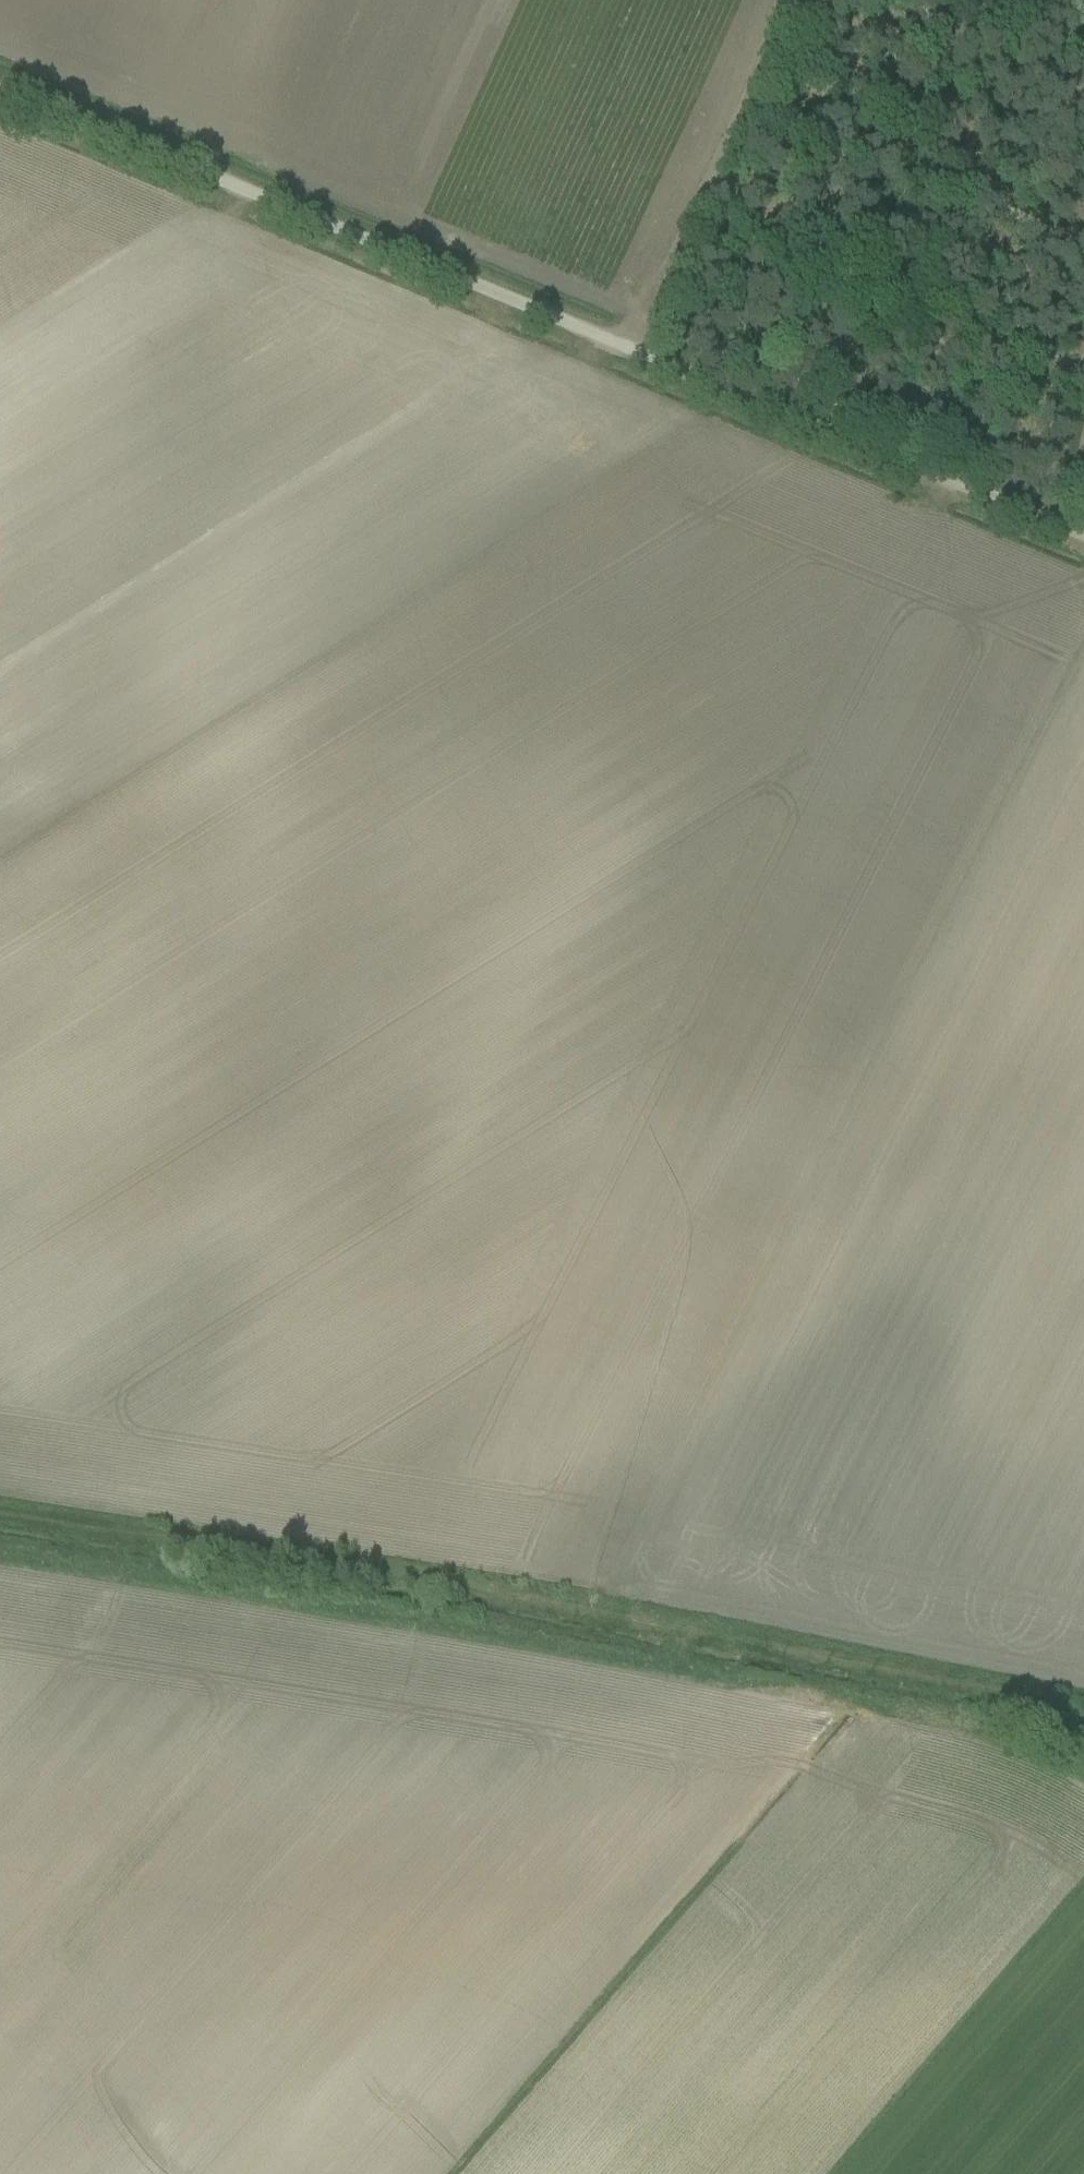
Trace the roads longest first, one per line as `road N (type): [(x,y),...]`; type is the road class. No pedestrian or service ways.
road 1 (unclassified): [(1083,535),(0,91)]
road 2 (track): [(0,1513),(1035,1693),(1083,1720)]

